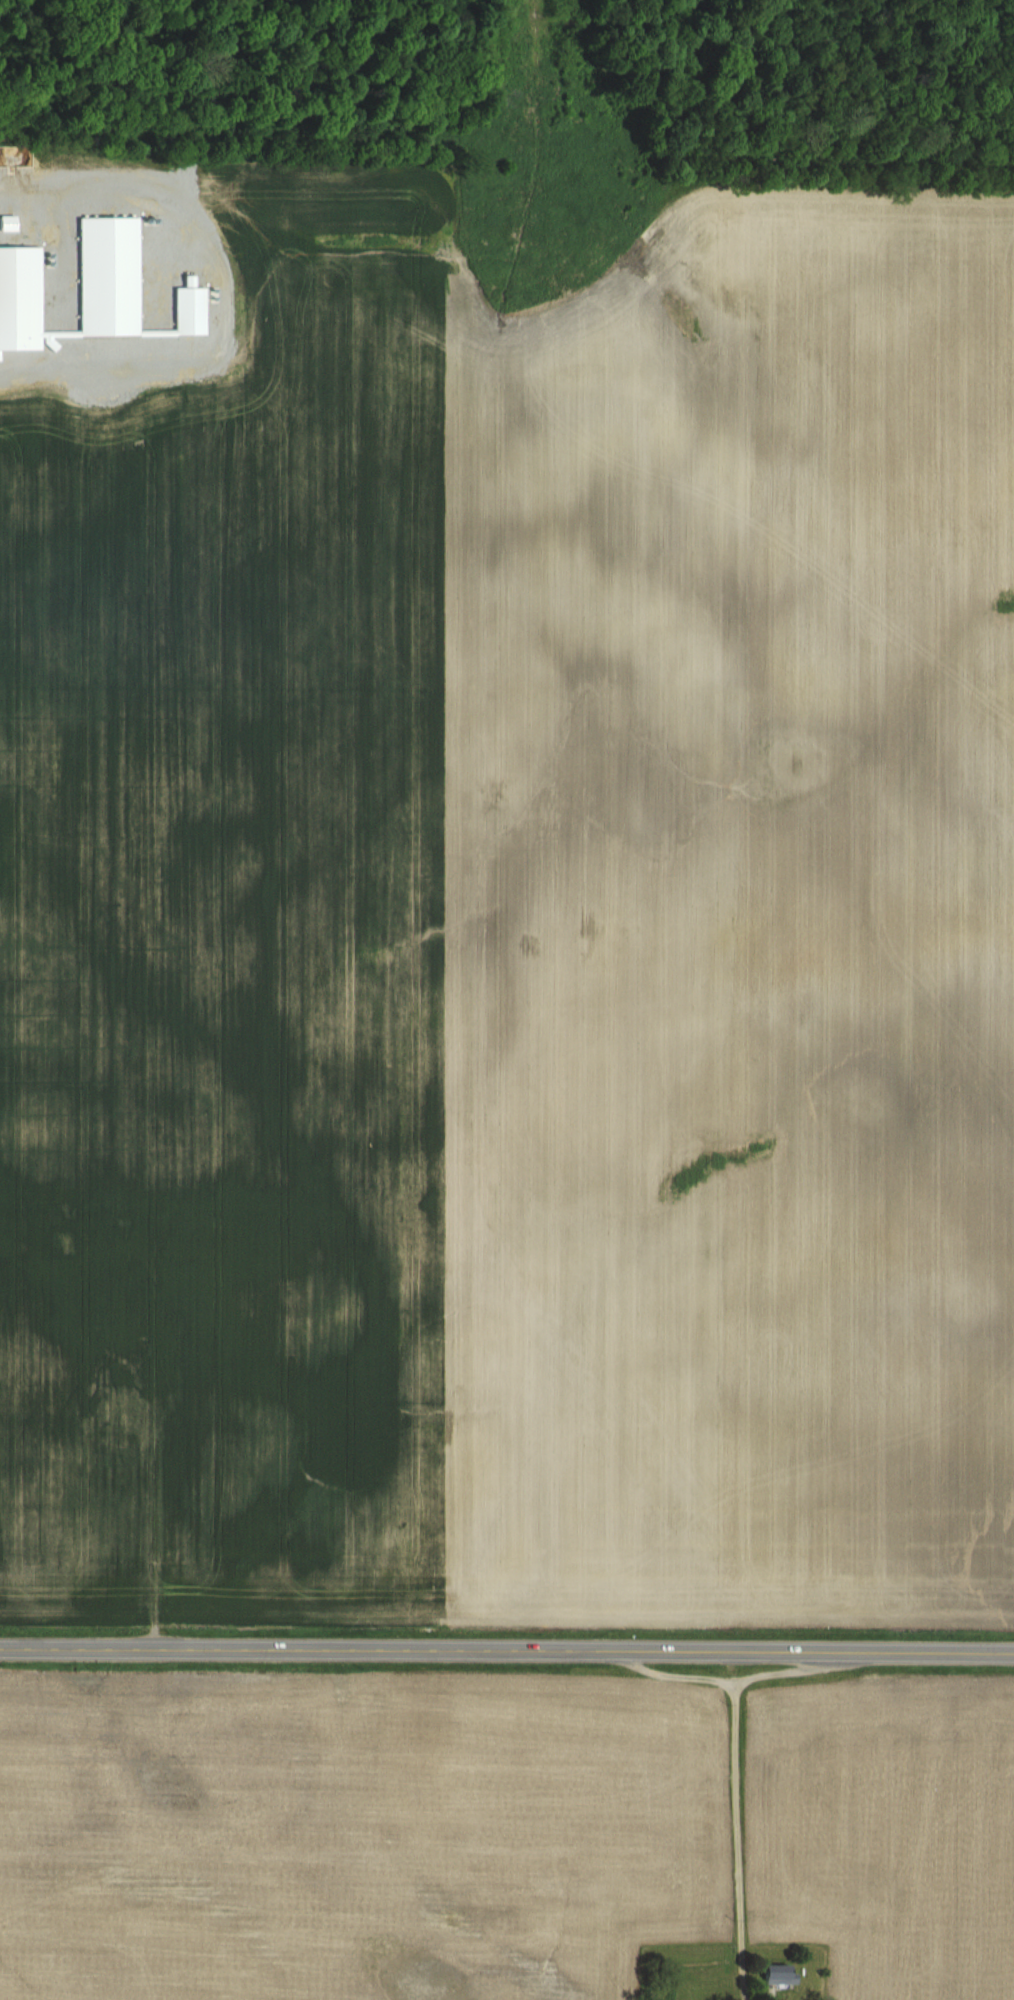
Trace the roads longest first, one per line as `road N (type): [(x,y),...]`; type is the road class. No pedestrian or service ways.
road 1 (primary): [(1013,1654),(0,1647)]

